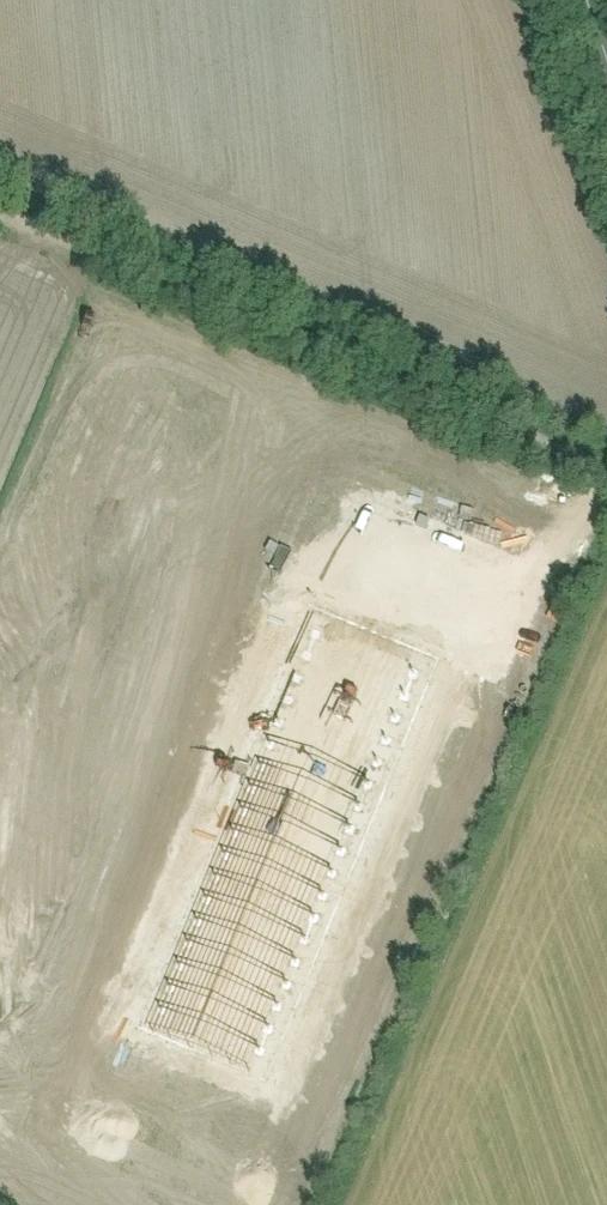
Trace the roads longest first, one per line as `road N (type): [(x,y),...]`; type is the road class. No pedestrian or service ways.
road 1 (track): [(0,177),(606,433)]

